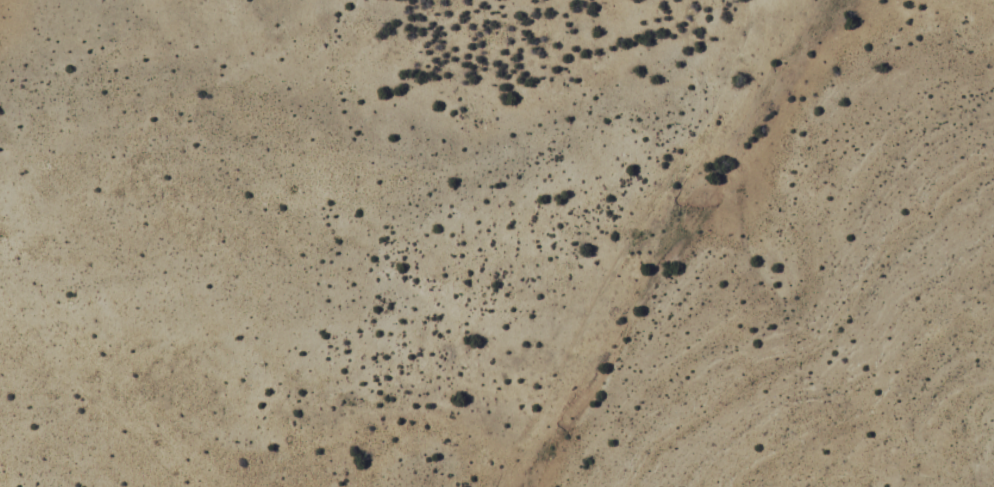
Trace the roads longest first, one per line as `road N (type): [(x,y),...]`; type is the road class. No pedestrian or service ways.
road 1 (residential): [(524,453),(751,71),(758,0)]

